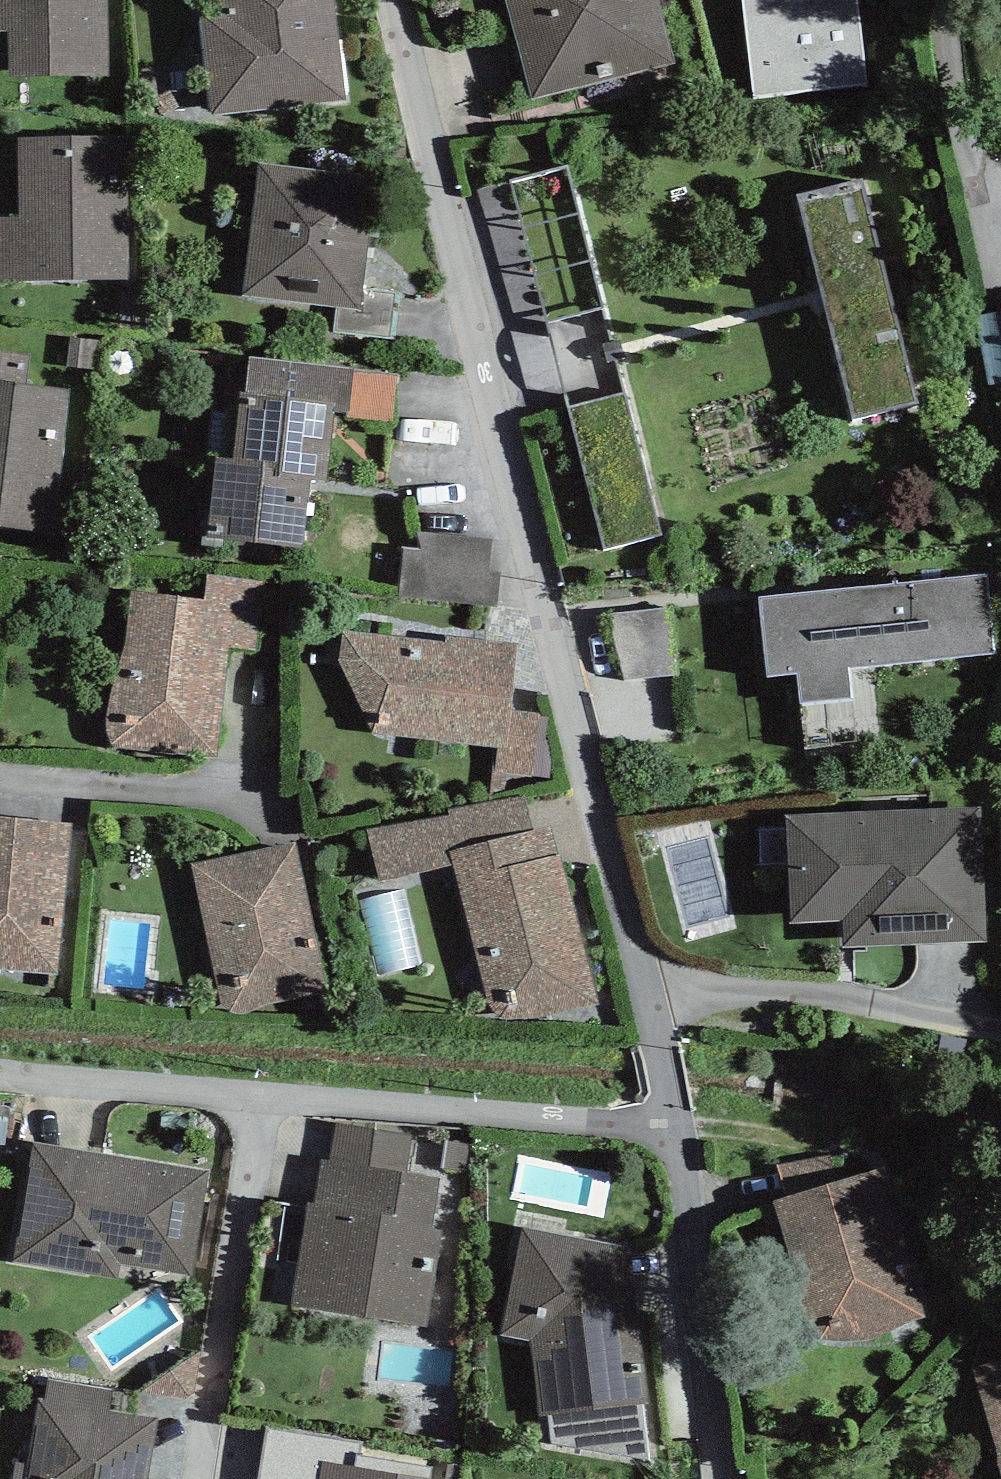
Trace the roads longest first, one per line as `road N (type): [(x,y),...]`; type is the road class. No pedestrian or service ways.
road 1 (residential): [(675,1135),(659,1035),(491,401),(396,0)]
road 2 (residential): [(675,1135),(262,1095)]
road 3 (residential): [(262,1095),(200,1478)]
road 4 (residential): [(720,1478),(675,1135)]
road 5 (residential): [(262,1095),(0,1074)]

